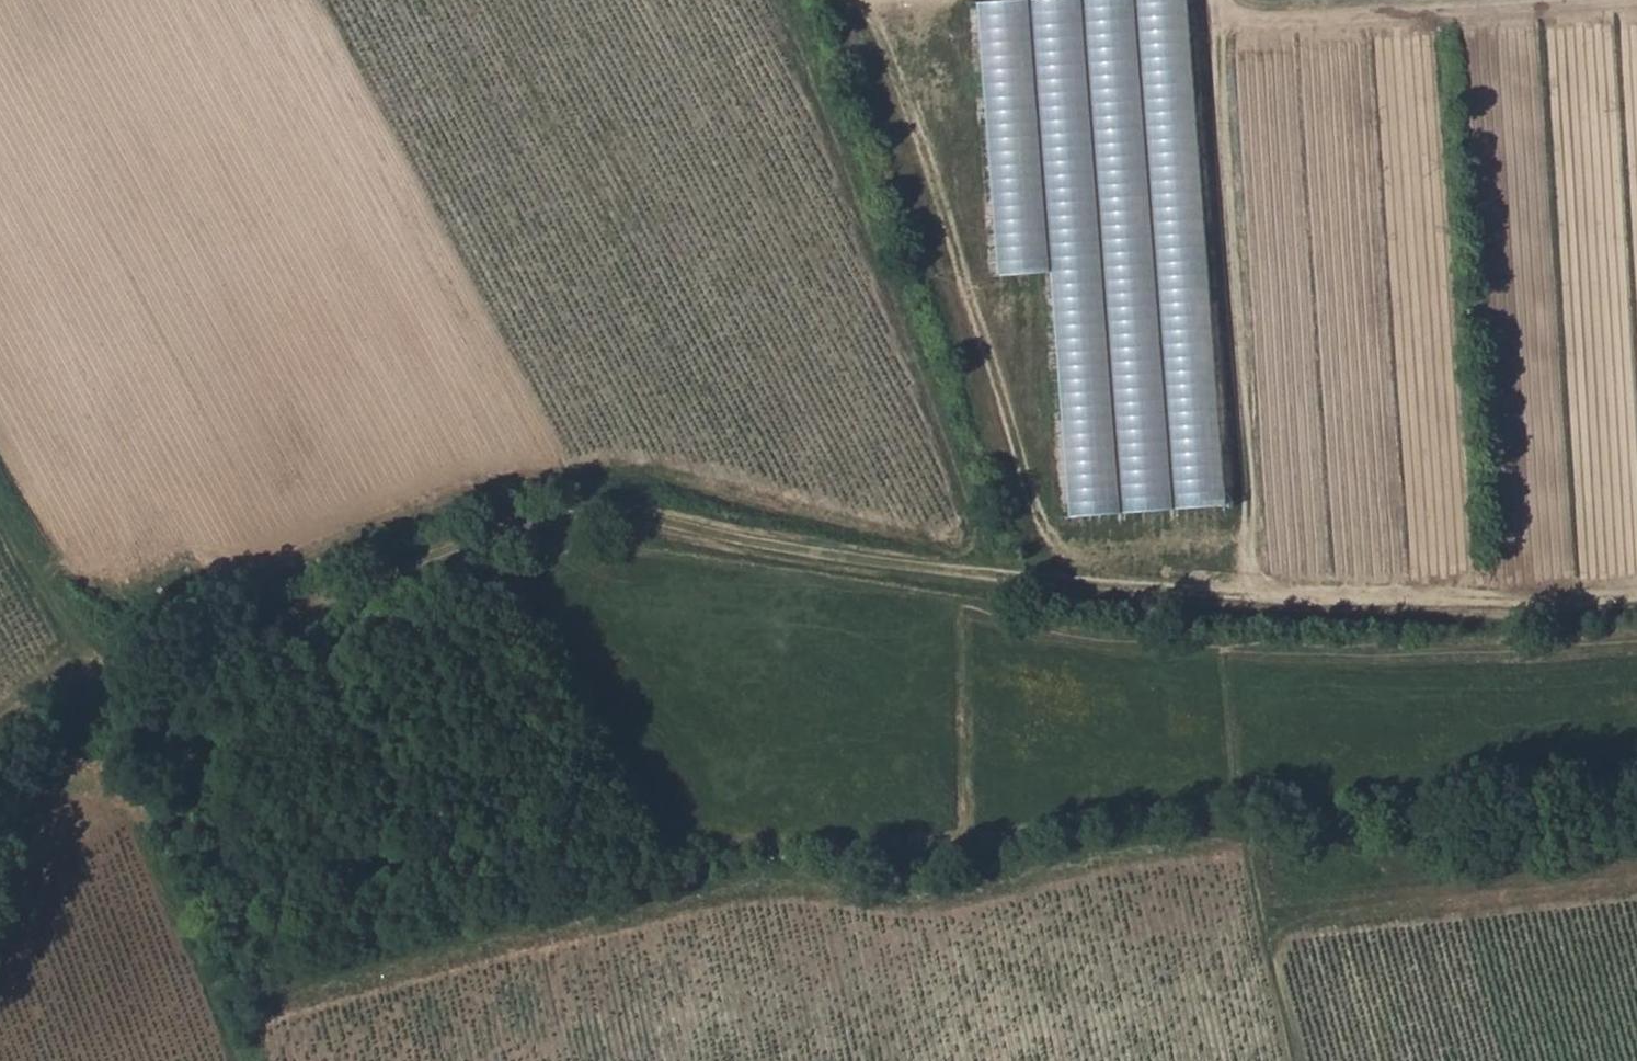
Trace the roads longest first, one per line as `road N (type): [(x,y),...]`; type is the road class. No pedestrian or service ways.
road 1 (track): [(1636,591),(1546,600),(1088,587),(888,561),(619,510),(527,519),(362,569),(82,687)]
road 2 (track): [(1252,594),(1215,0)]

